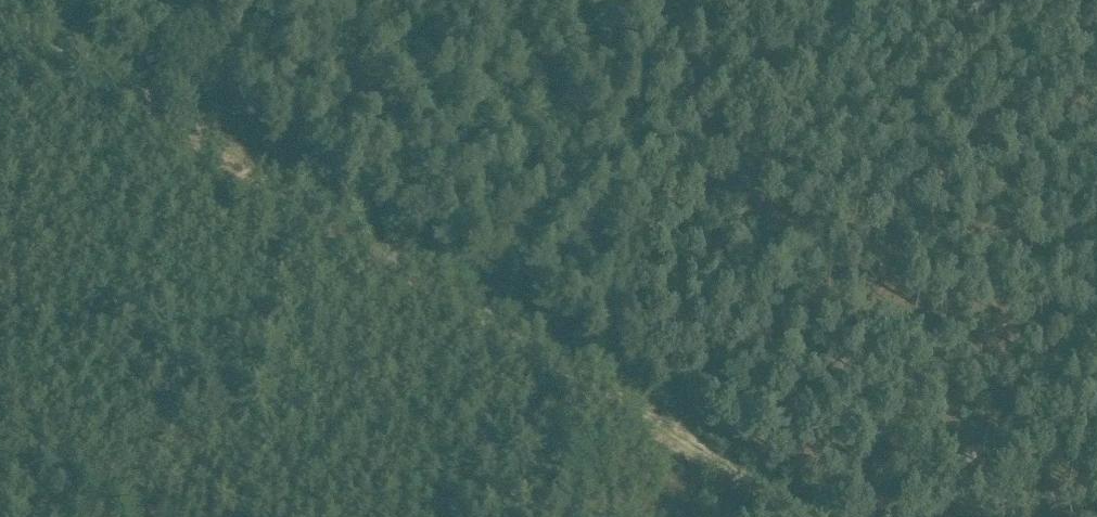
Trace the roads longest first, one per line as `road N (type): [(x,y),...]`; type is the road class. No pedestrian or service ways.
road 1 (track): [(829,516),(0,1)]

